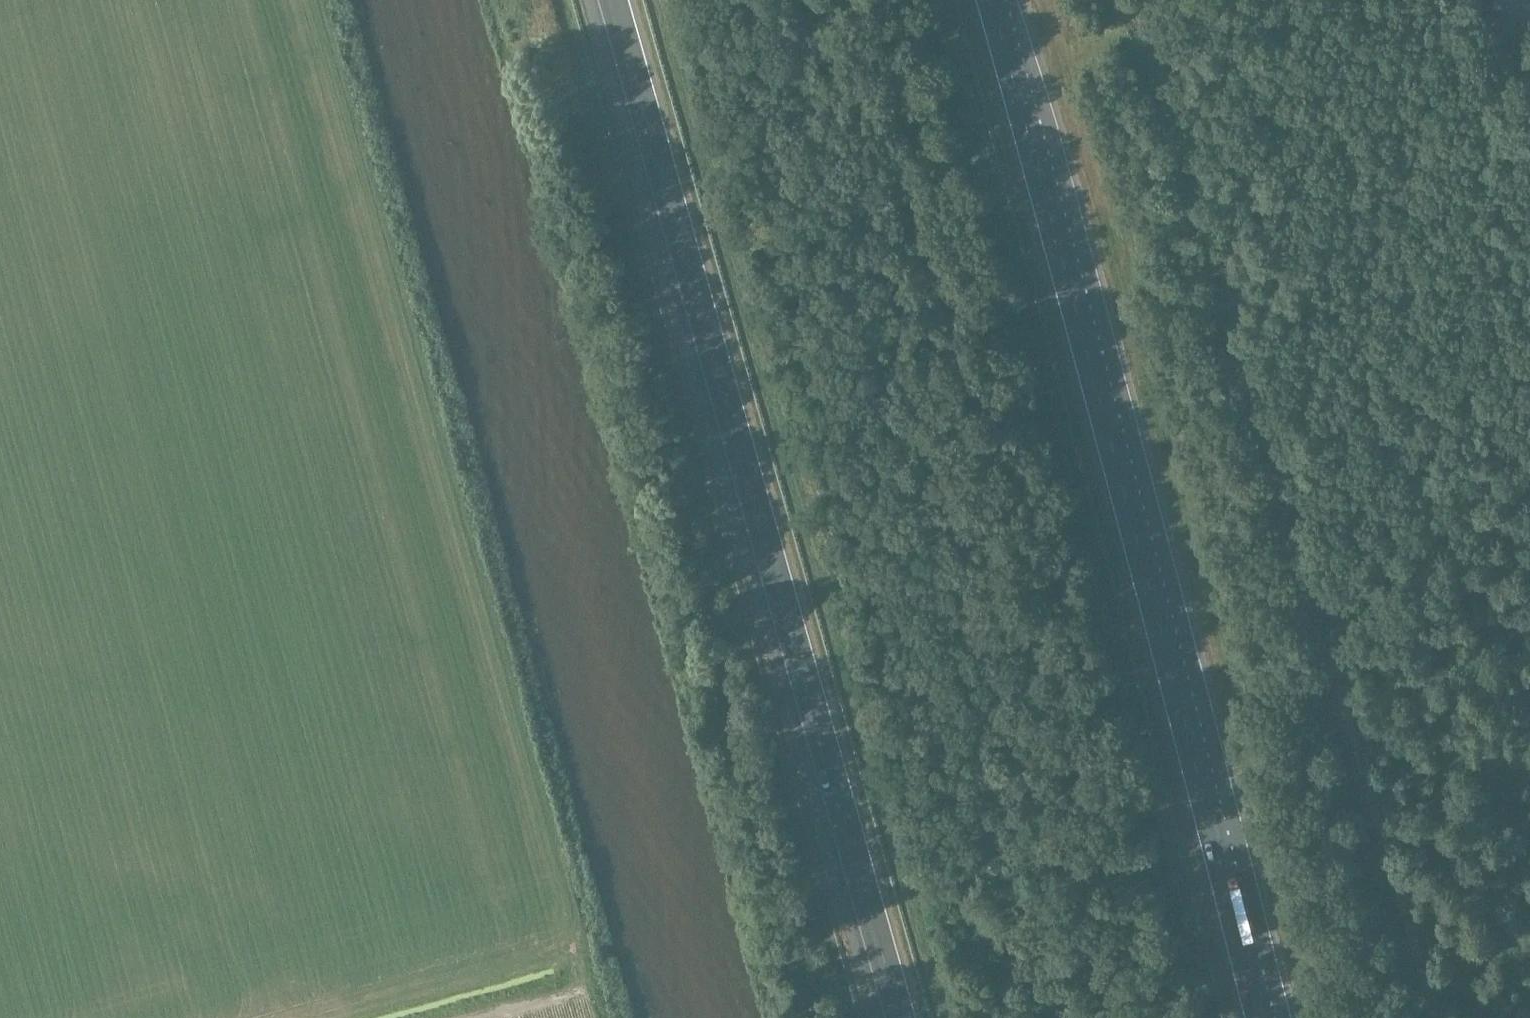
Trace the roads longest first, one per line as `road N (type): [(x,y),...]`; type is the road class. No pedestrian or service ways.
road 1 (track): [(1437,1017),(1174,119),(1122,0)]
road 2 (motorway): [(614,0),(901,1017)]
road 3 (motorway): [(1259,1017),(991,0)]

